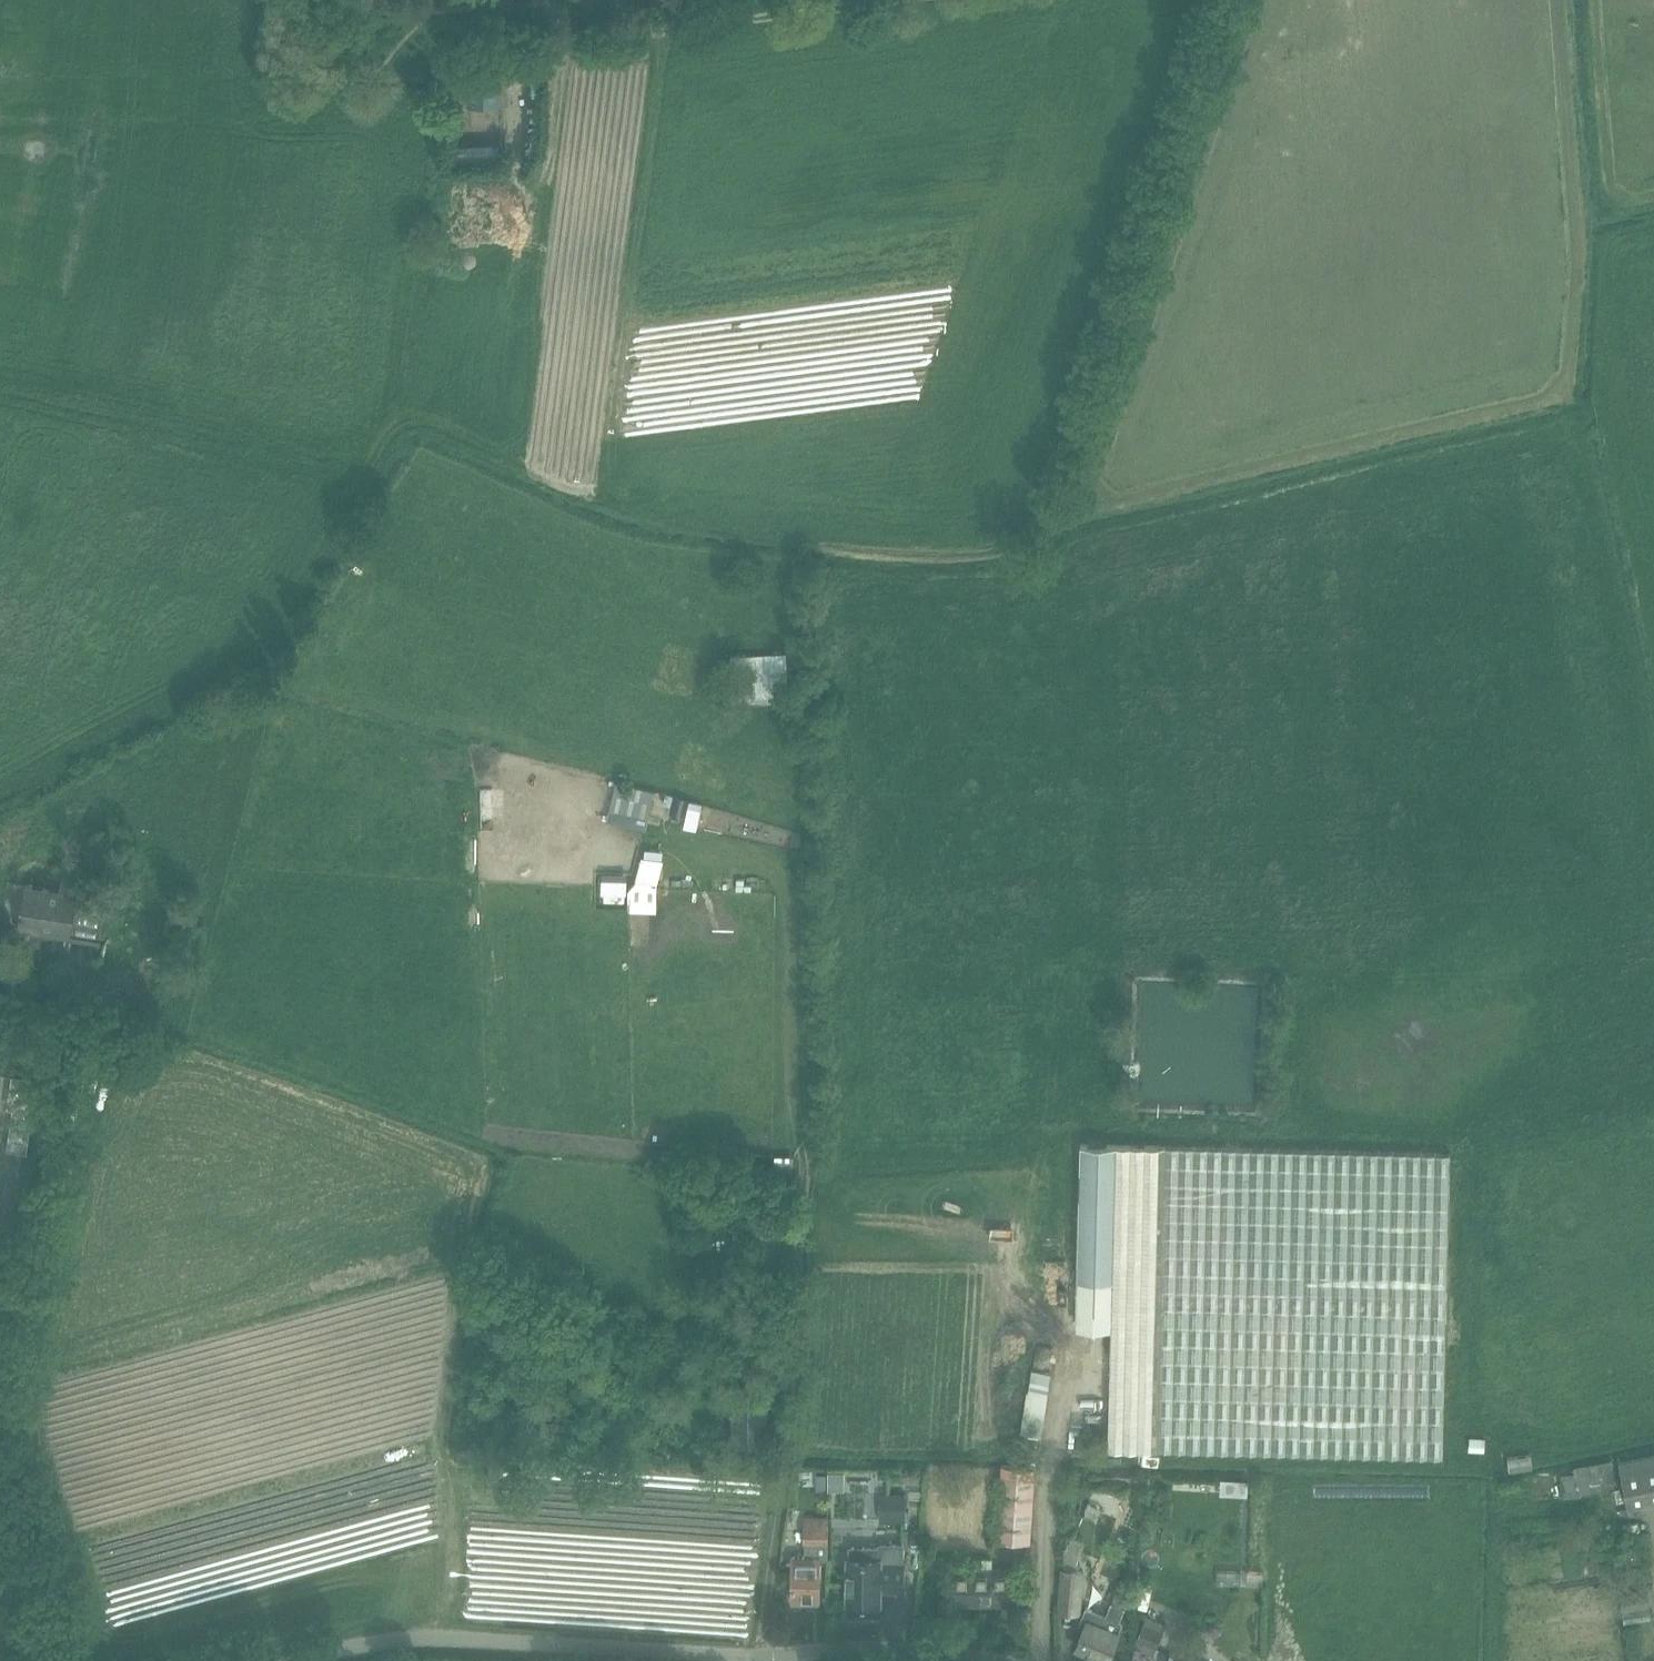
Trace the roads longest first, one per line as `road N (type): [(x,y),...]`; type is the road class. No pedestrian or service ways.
road 1 (track): [(761,1657),(789,1455),(801,1232),(815,1133),(812,843)]
road 2 (unclassified): [(280,1660),(352,1640),(761,1657)]
road 3 (track): [(902,0),(515,55)]
road 4 (residential): [(57,1660),(29,1511),(0,1435)]
road 5 (unclassified): [(978,1660),(893,1648),(761,1657)]

